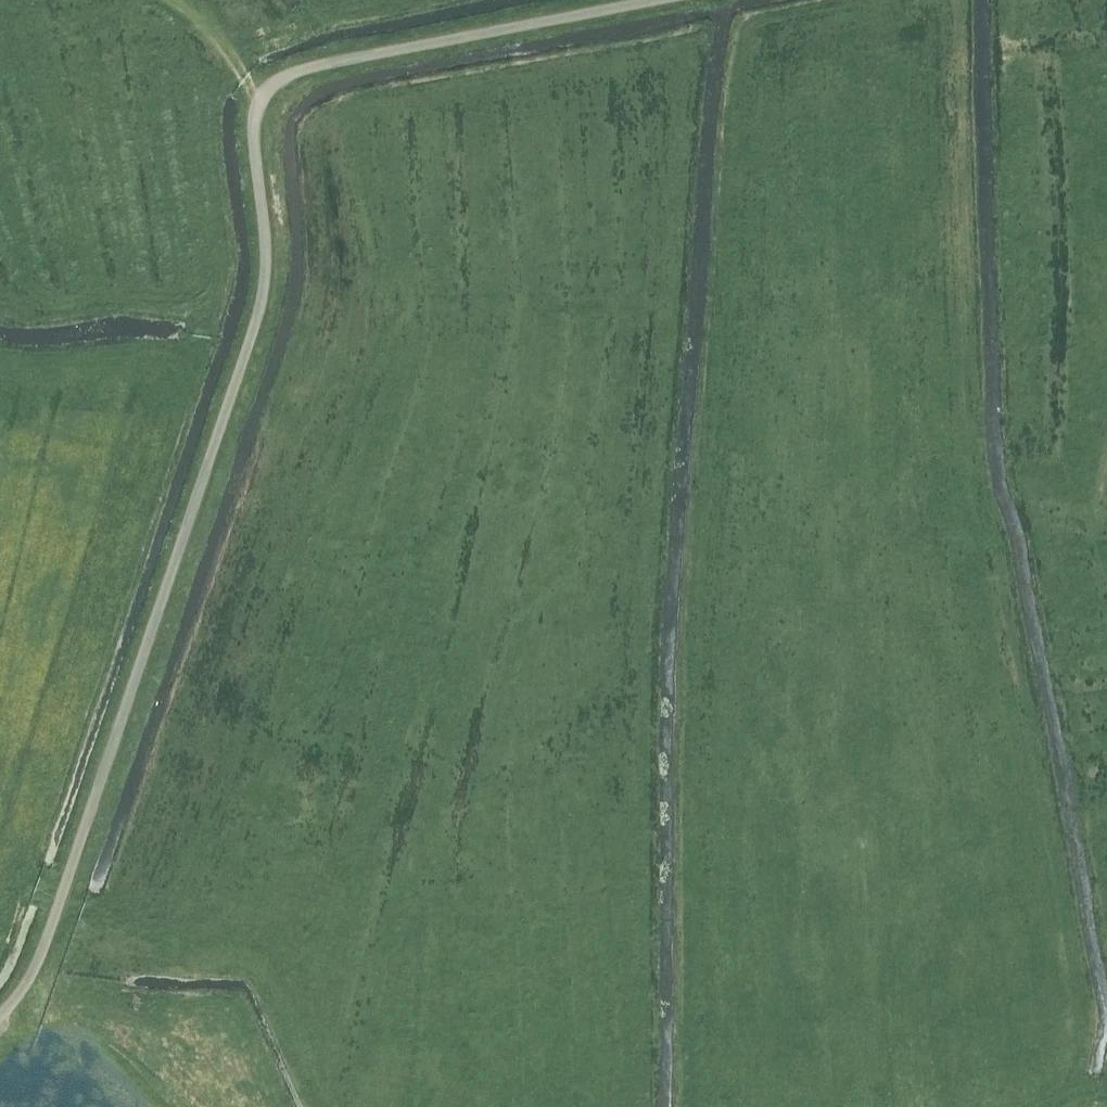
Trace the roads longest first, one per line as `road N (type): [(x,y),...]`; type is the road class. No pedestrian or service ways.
road 1 (unclassified): [(0,1024),(18,1008),(54,934),(248,348),(262,295),(253,126),(265,94),(307,75),(706,0)]

